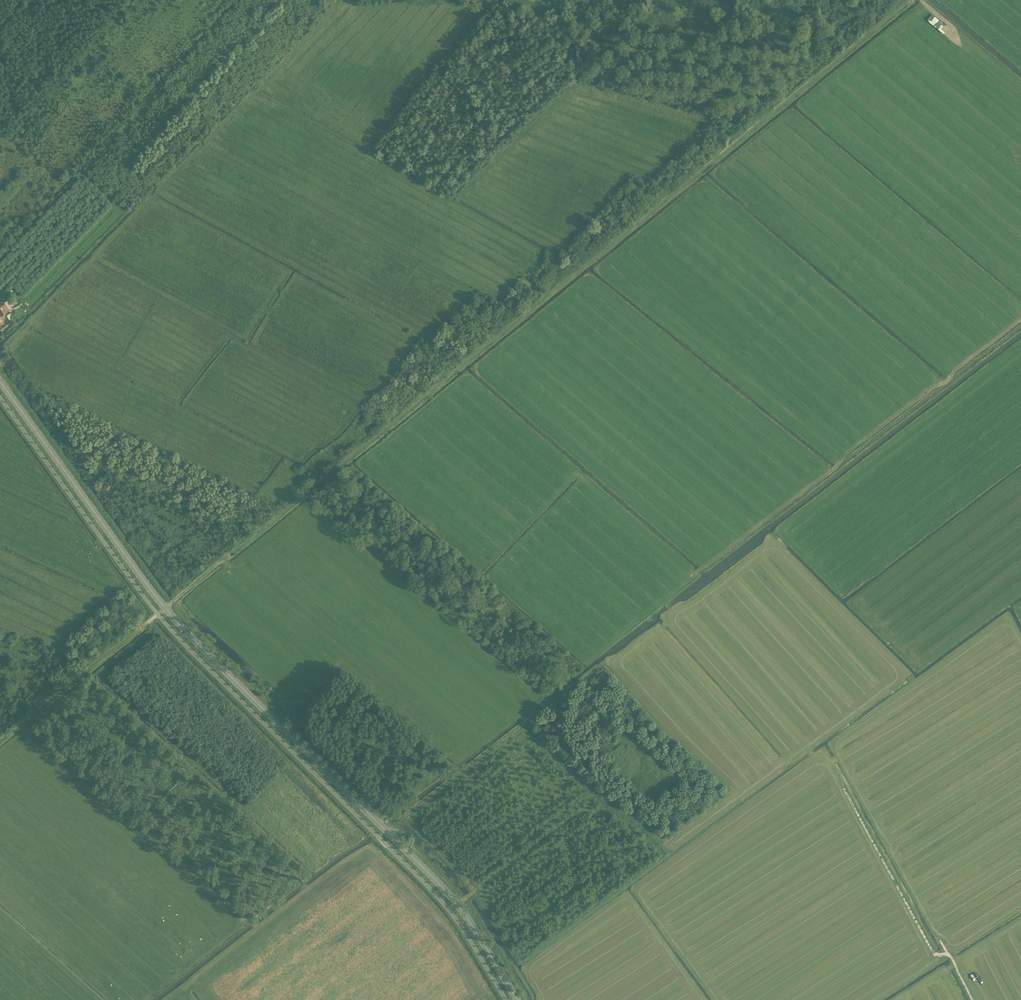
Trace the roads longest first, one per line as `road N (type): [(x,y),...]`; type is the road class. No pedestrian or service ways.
road 1 (track): [(907,0),(0,741)]
road 2 (secondary): [(517,999),(448,894),(178,625),(0,384)]

